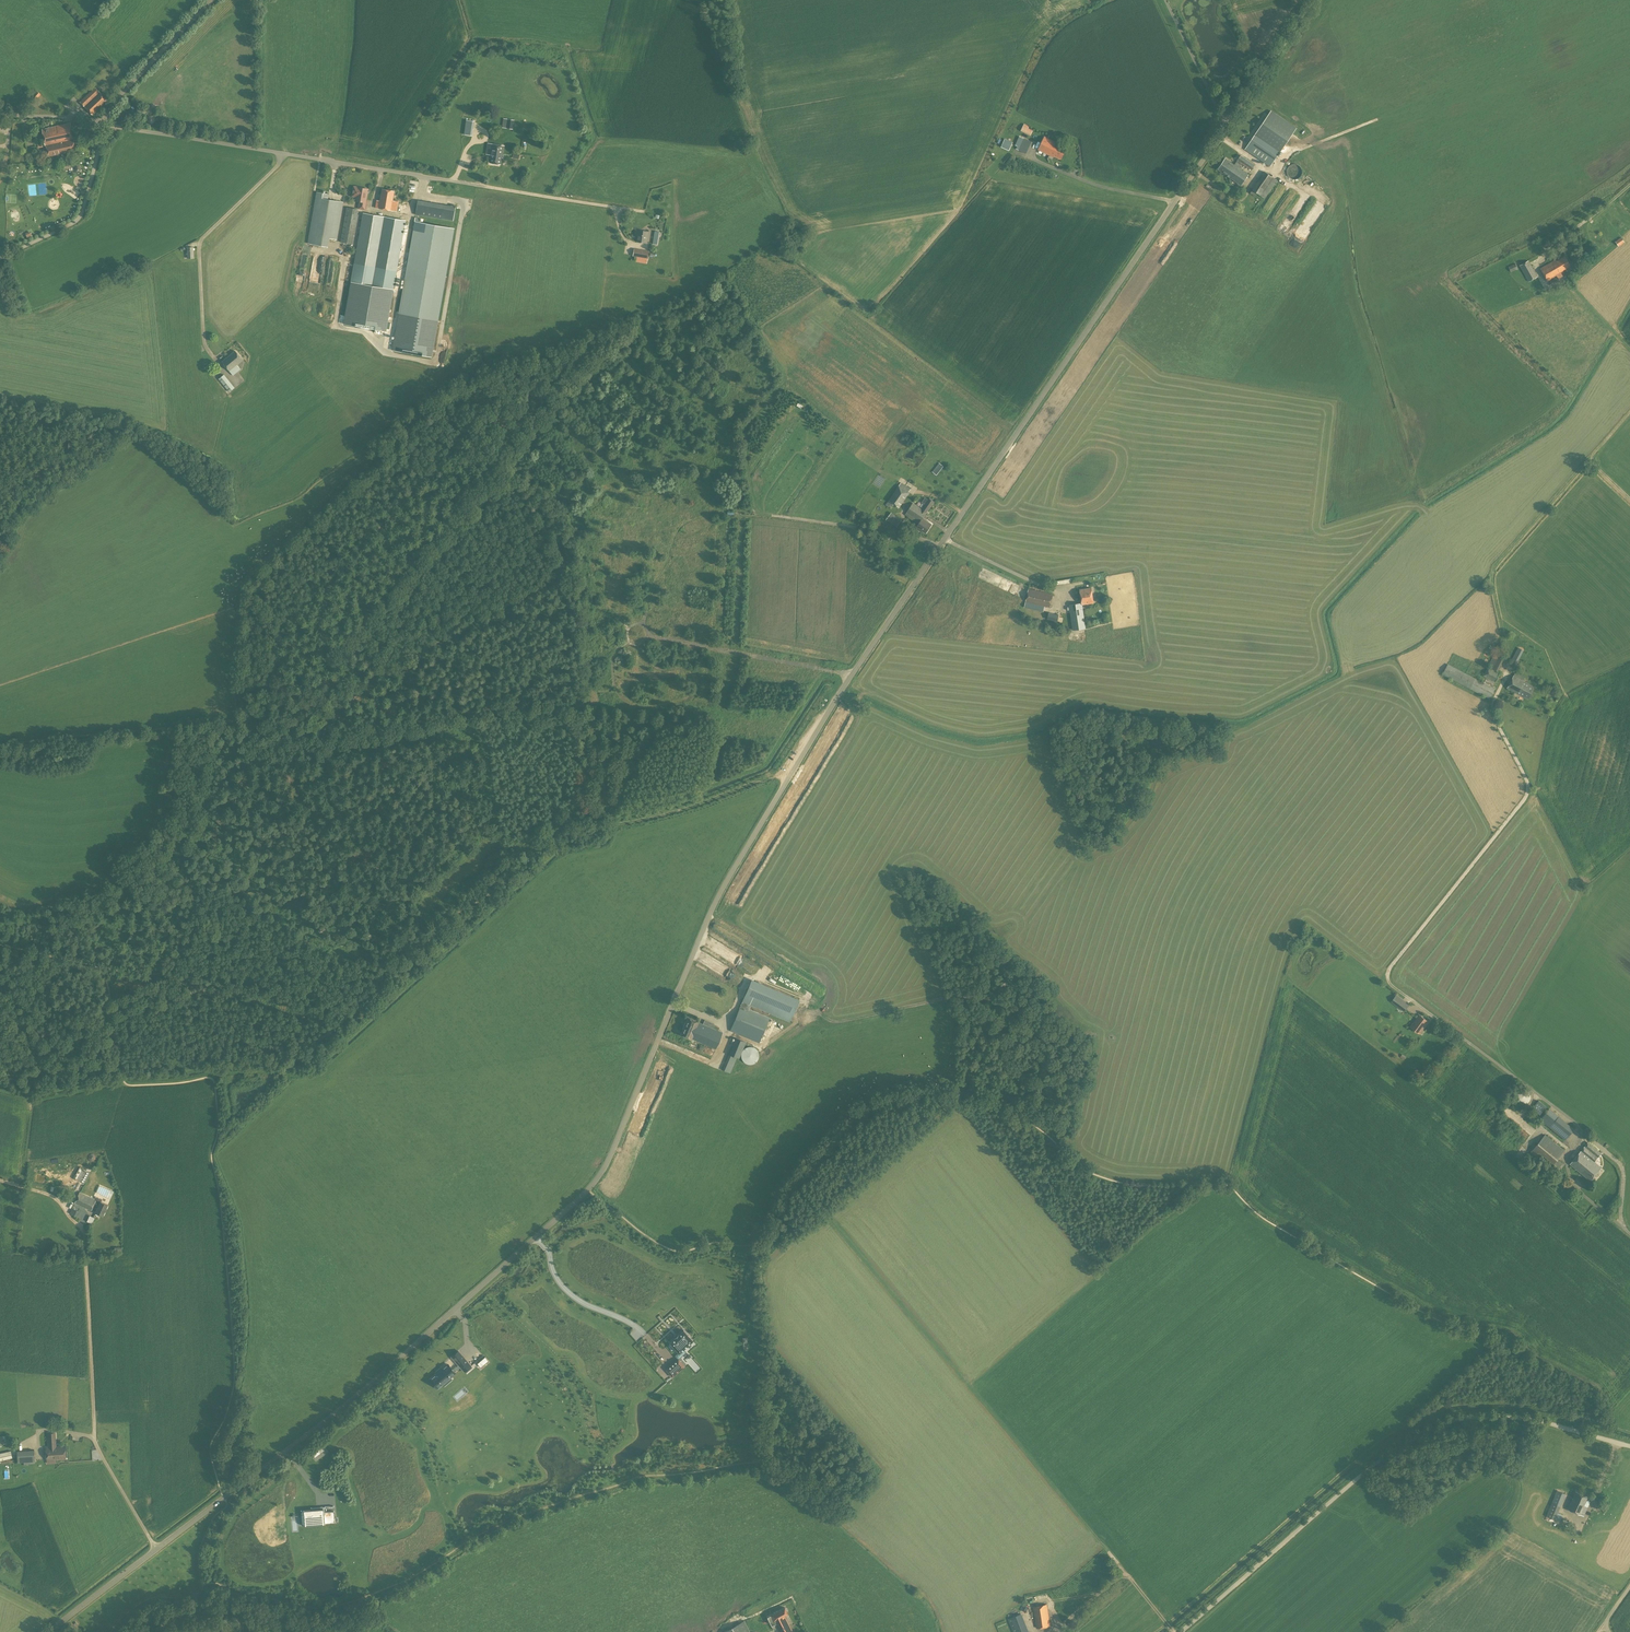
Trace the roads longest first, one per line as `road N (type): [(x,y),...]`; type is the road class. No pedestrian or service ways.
road 1 (unclassified): [(156,1549),(410,1349),(596,1180),(726,881),(912,587)]
road 2 (track): [(1501,682),(1492,712),(1525,777),(1526,797),(1389,970),(1389,981),(1577,1124),(1566,1168),(1579,1191),(1621,1223)]
road 3 (unclassified): [(912,587),(1227,126)]
road 4 (unclassified): [(1180,1631),(1374,1465),(1439,1425),(1521,1418),(1629,1446)]
road 5 (unclassified): [(611,207),(105,124)]
road 6 (unclassified): [(24,1187),(56,1199),(84,1232),(95,1439),(156,1549)]
road 7 (track): [(934,1343),(1173,1631)]
road 8 (track): [(1501,682),(1507,655),(1491,582),(1495,565),(1629,412)]
road 9 (track): [(804,998),(750,973),(709,1079),(789,1169)]
road 10 (unclassified): [(912,587),(843,525),(730,517),(679,528)]
road 11 (track): [(1629,351),(1563,281),(1548,286),(1538,266),(1629,186)]
road 12 (track): [(648,637),(852,675)]
road 13 (unclassified): [(0,259),(79,217),(105,124)]
road 14 (track): [(656,1353),(624,1320),(568,1292),(553,1272),(544,1230)]
road 15 (unclassified): [(105,124),(115,101),(212,0)]
road 16 (unclassified): [(1227,126),(1311,0)]
road 17 (unclassified): [(1227,126),(1167,0)]
road 18 (unclassified): [(50,1631),(156,1549)]
road 19 (unclassified): [(1629,1231),(1621,1223),(1620,1164),(1577,1124)]

